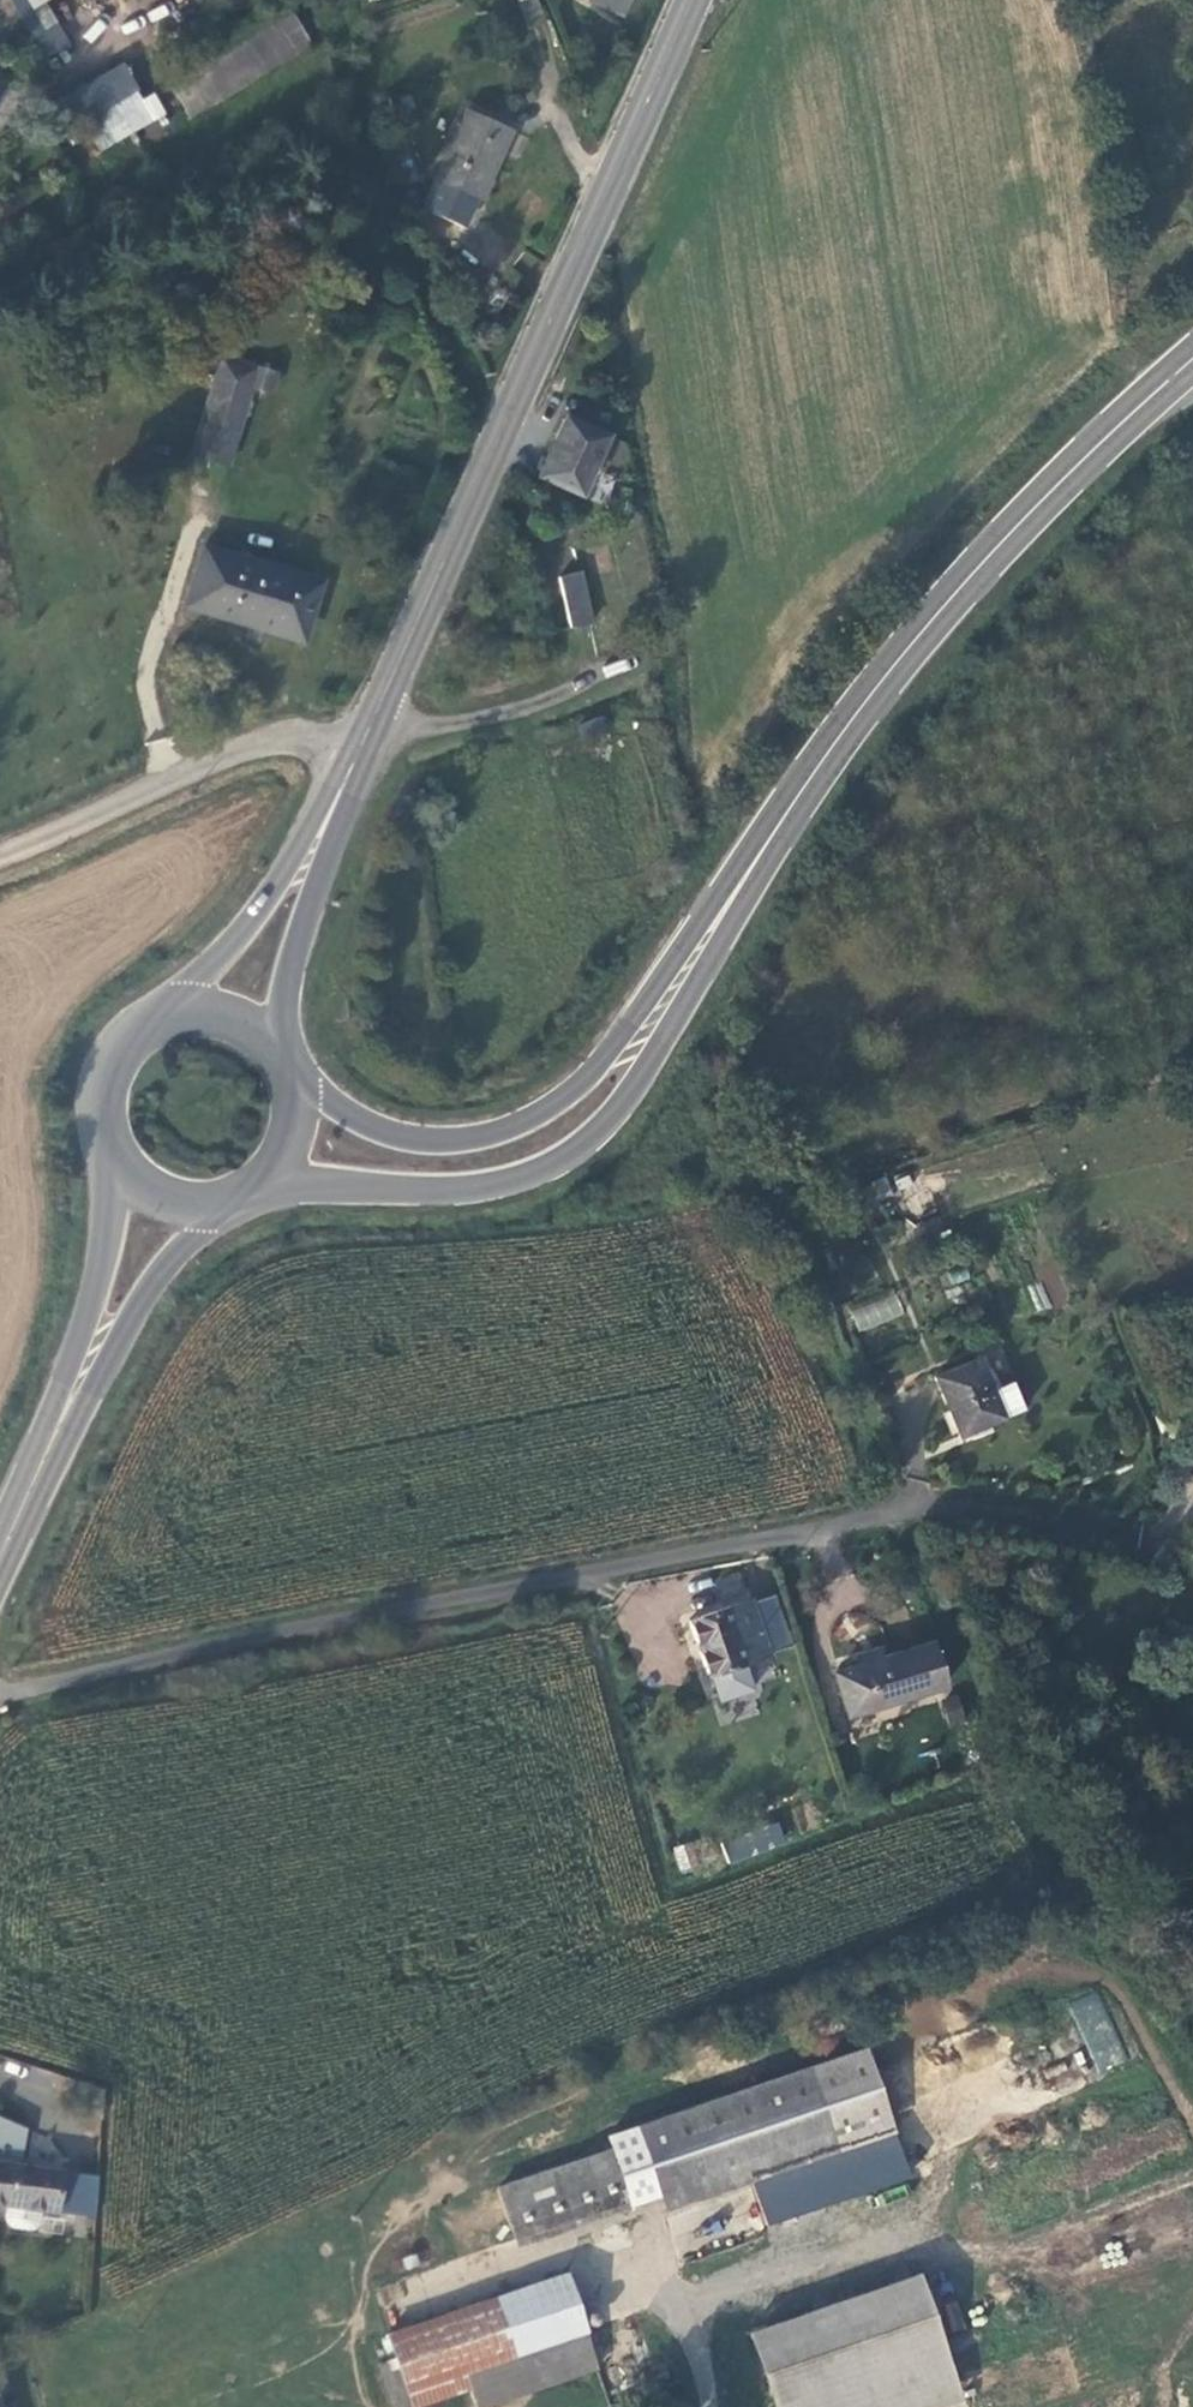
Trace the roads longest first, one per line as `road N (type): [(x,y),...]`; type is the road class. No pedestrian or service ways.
road 1 (unclassified): [(0,1684),(938,1507),(1025,1510),(1110,1529)]
road 2 (secondary): [(361,748),(697,0)]
road 3 (tertiary): [(1192,361),(1072,472),(929,624),(827,753),(736,892)]
road 4 (tertiary): [(261,1189),(485,1188),(551,1166),(626,1099),(736,892)]
road 5 (tertiary): [(736,892),(595,1067),(521,1124),(476,1138),(419,1139),(369,1123),(296,1077)]
road 6 (unclassified): [(0,857),(272,744),(321,738),(361,748)]
road 7 (secondary): [(351,770),(240,933),(156,1019)]
road 8 (secondary): [(108,1149),(108,1226),(53,1439)]
road 9 (secondary): [(53,1439),(160,1274),(227,1206)]
road 10 (secondary): [(285,1053),(294,961),(351,770)]
road 11 (secondary): [(156,1019),(112,1060),(100,1120),(108,1149)]
road 12 (secondary): [(285,1053),(270,1035),(216,1010),(156,1019)]
road 13 (secondary): [(108,1149),(157,1199),(227,1206)]
road 14 (secondary): [(0,1558),(53,1439)]
road 15 (secondary): [(261,1189),(297,1139),(296,1077)]

